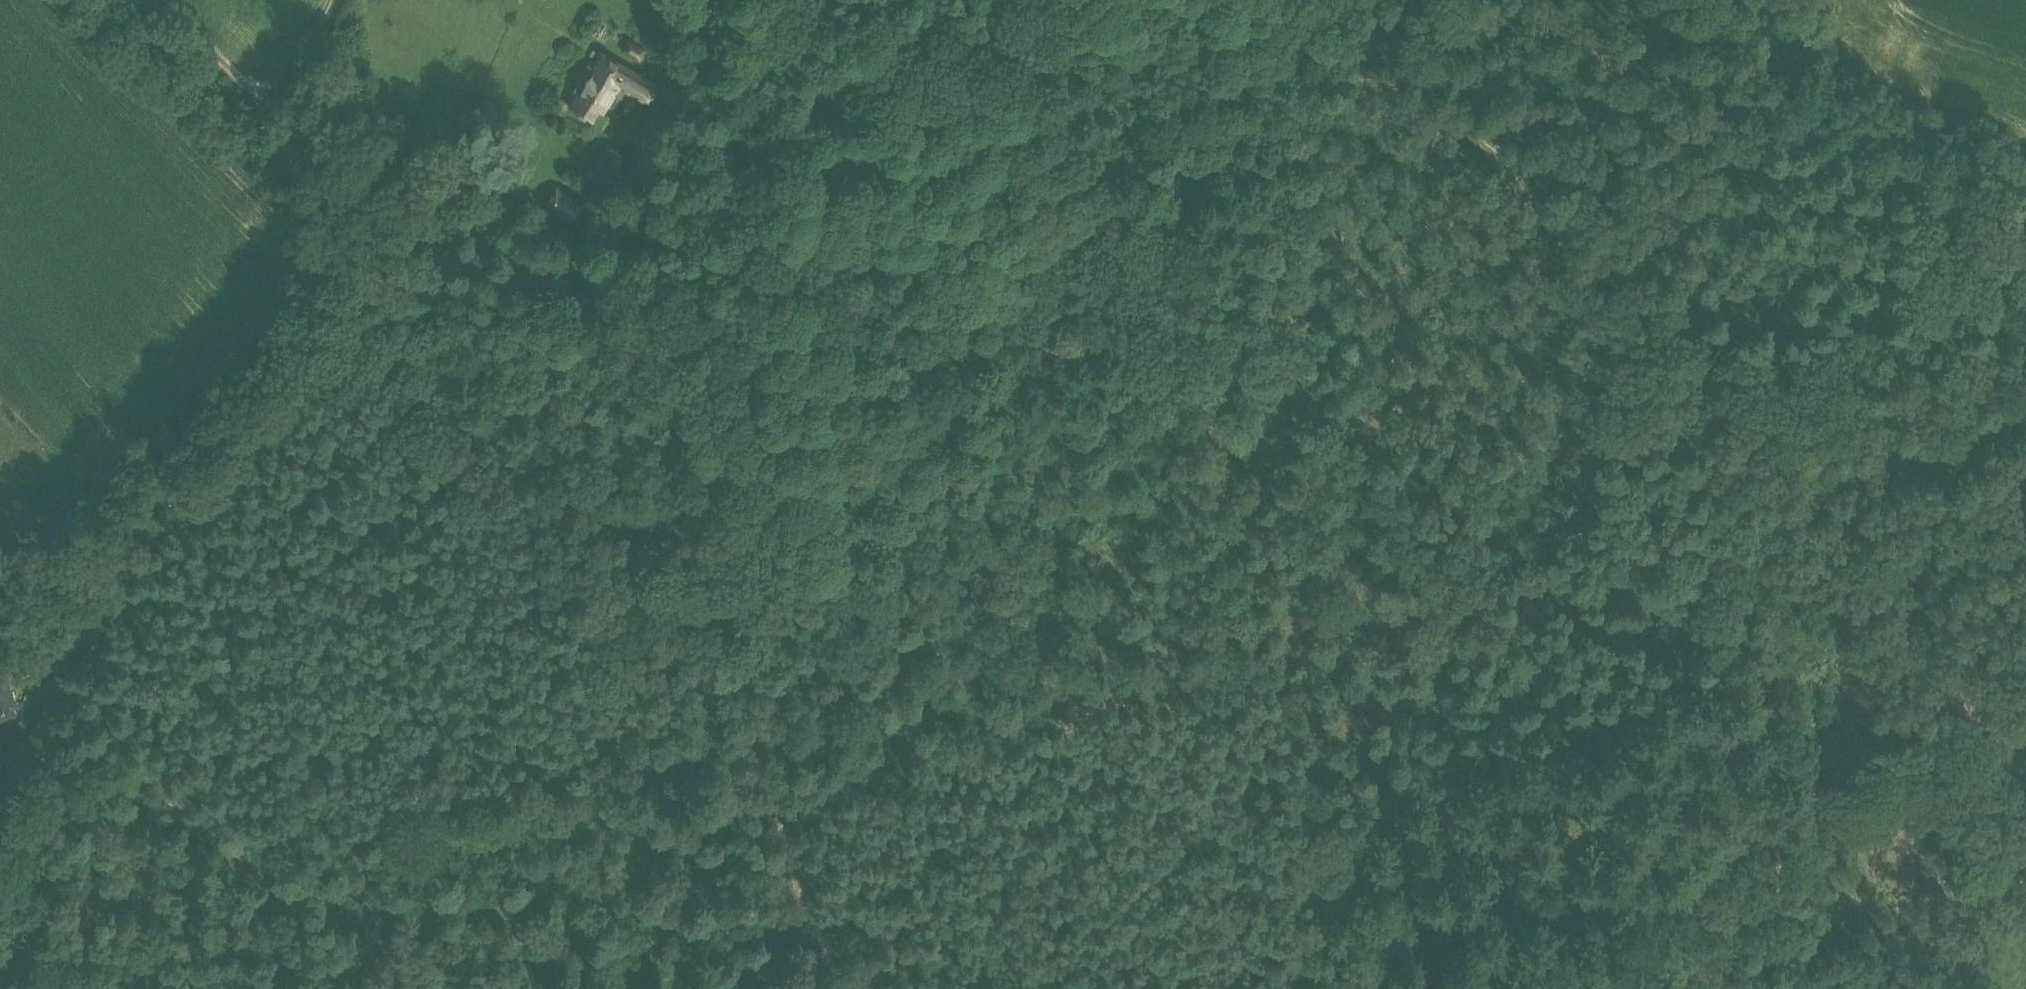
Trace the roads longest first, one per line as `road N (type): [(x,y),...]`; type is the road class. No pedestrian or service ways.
road 1 (track): [(1288,0),(1311,39),(1517,174),(1564,303),(1694,436),(1717,789),(1706,988)]
road 2 (track): [(843,988),(743,688),(730,605),(757,321),(760,141),(783,101),(961,0)]
road 3 (track): [(104,590),(368,301),(452,181),(334,158),(268,102)]
road 4 (track): [(1513,0),(1826,133),(1978,238),(2025,283)]
road 5 (track): [(207,827),(232,838),(292,838),(474,785),(743,688)]
road 6 (track): [(319,988),(278,906),(207,827),(69,726)]
road 7 (track): [(0,836),(69,726),(91,675),(104,590)]
road 8 (track): [(474,785),(485,870),(576,988)]
road 9 (track): [(452,181),(525,0)]
road 10 (track): [(155,0),(268,102)]
road 11 (track): [(1865,988),(1969,928)]

